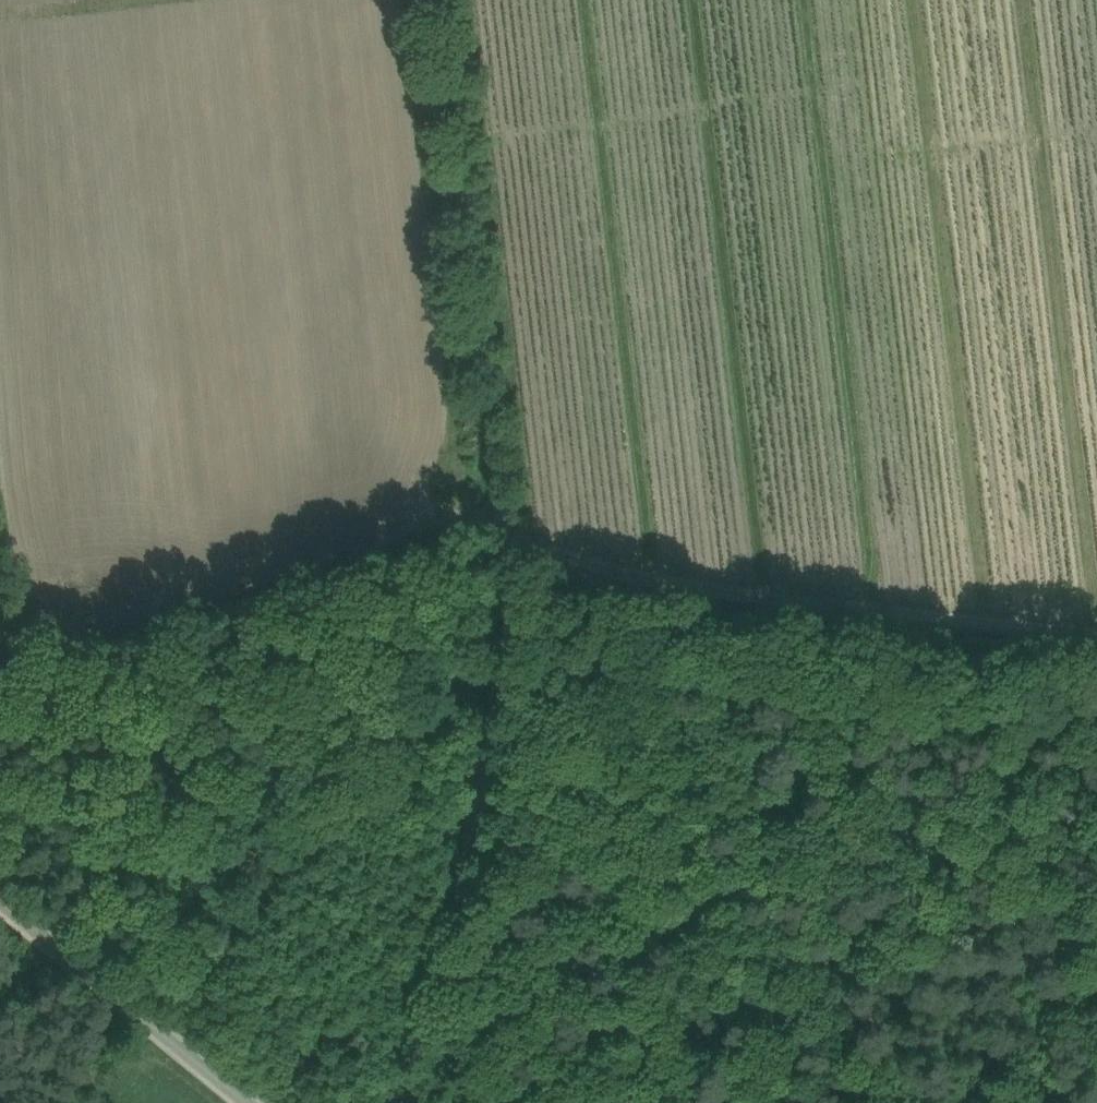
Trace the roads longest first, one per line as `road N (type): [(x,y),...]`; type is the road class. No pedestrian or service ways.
road 1 (track): [(451,0),(513,593),(511,712),(421,1102)]
road 2 (track): [(1096,632),(833,609),(647,570),(509,558)]
road 3 (unclassified): [(243,1102),(0,904)]

